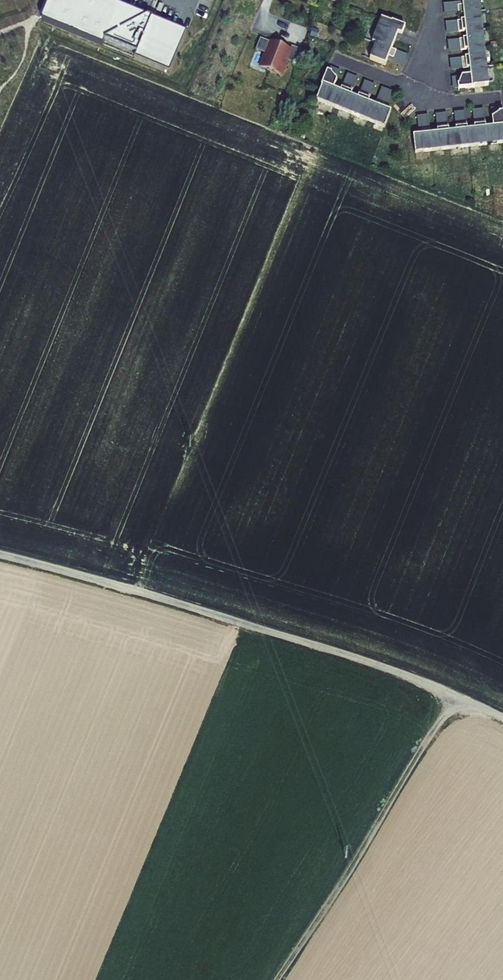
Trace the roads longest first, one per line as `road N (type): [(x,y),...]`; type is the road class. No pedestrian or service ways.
road 1 (track): [(0,555),(376,666),(502,718)]
road 2 (track): [(276,979),(456,696)]

